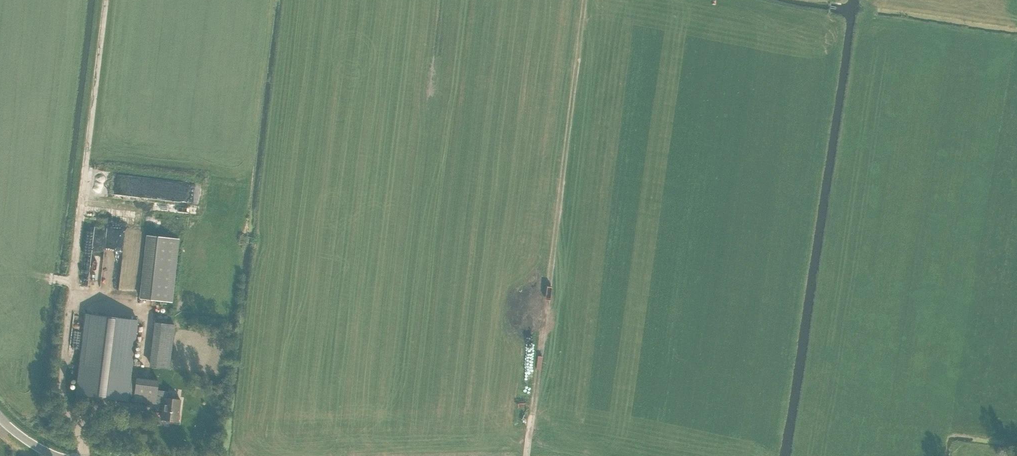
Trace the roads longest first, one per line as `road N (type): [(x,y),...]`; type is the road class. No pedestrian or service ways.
road 1 (track): [(73,286),(106,0)]

